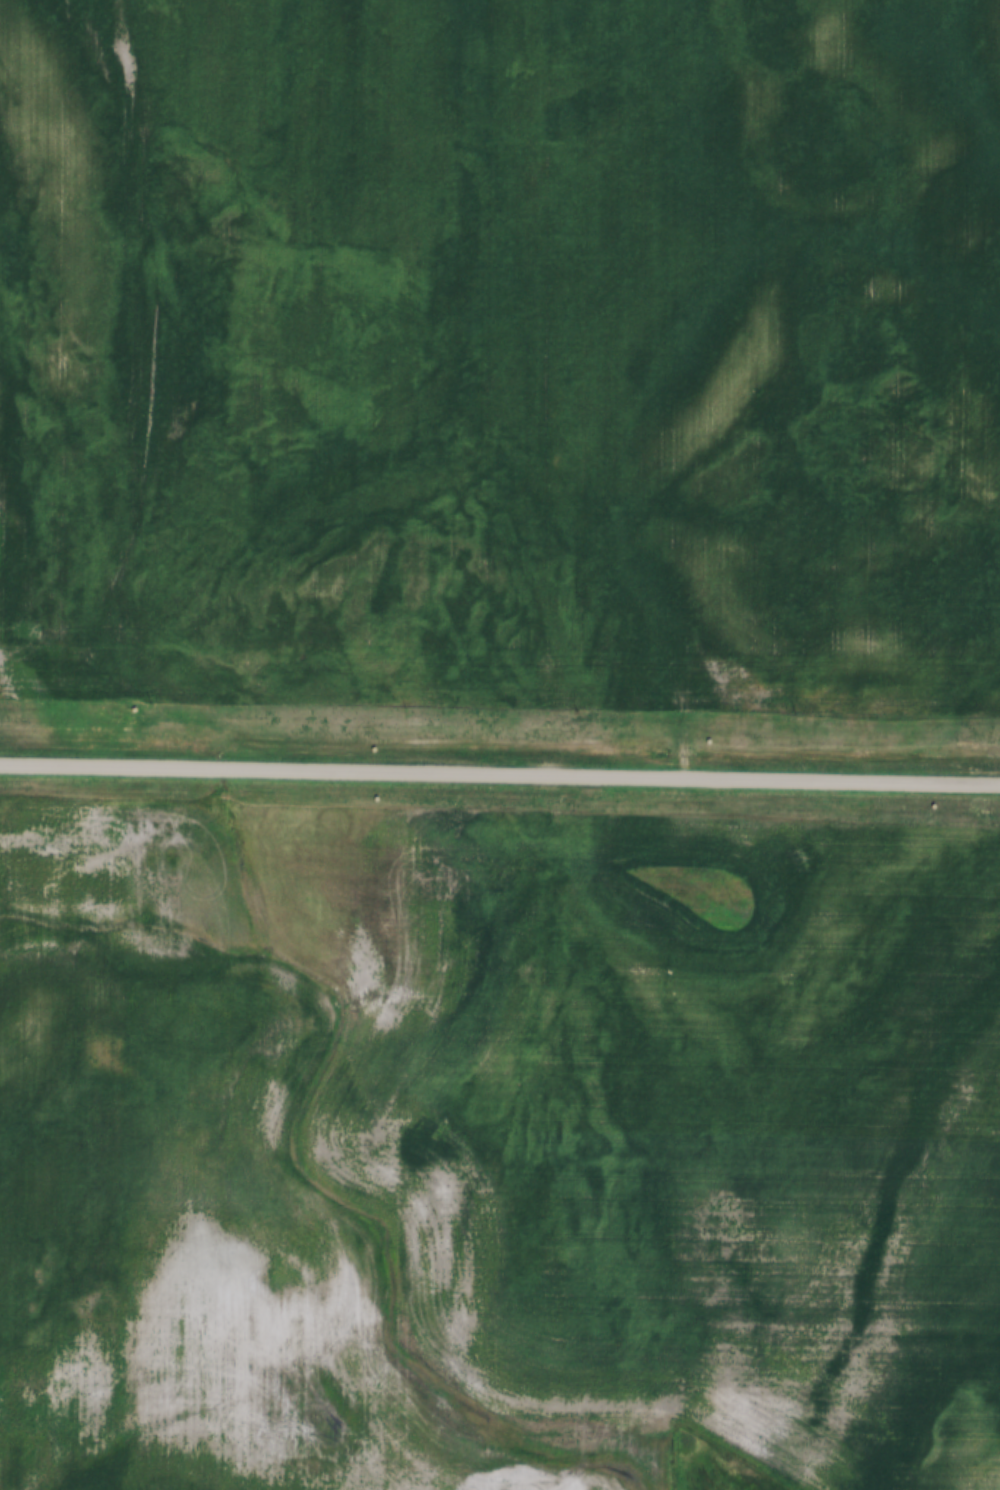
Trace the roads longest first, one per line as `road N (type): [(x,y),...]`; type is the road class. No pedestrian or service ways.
road 1 (residential): [(999,786),(0,765)]

